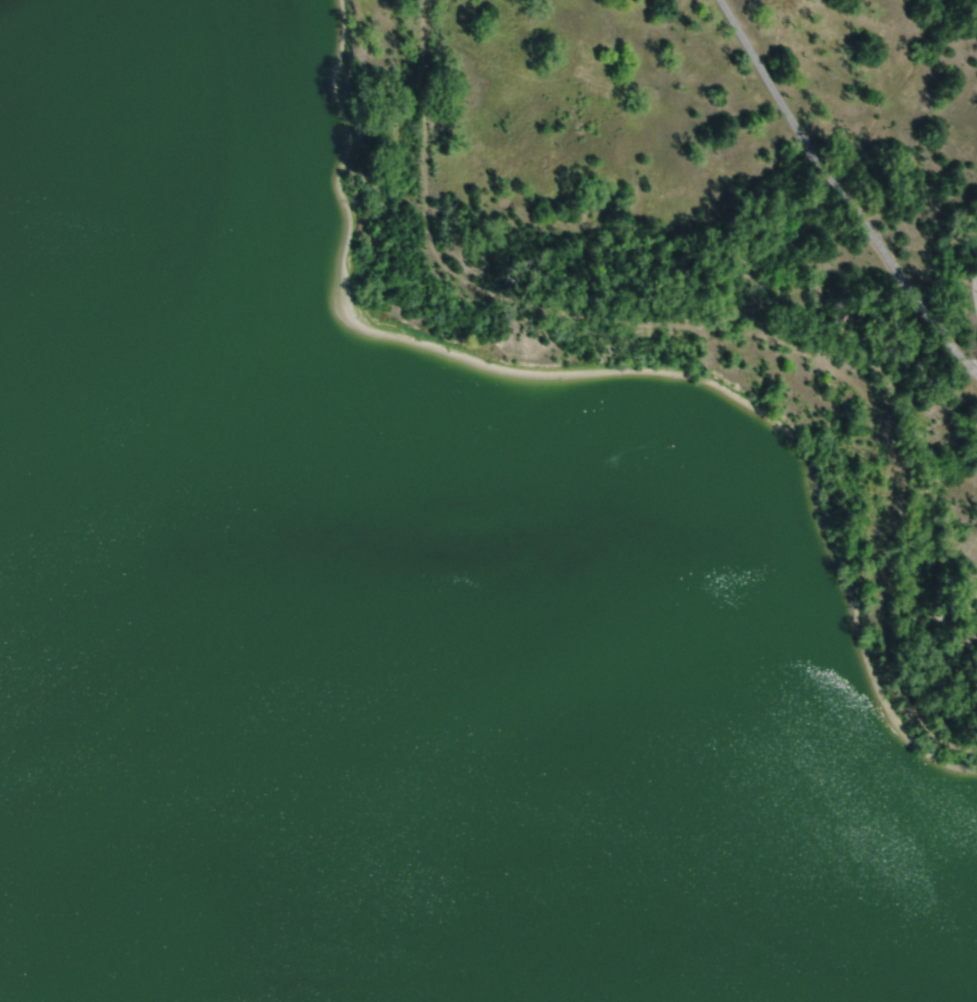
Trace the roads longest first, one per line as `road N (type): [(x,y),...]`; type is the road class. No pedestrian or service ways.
road 1 (track): [(976,749),(956,747),(928,729),(884,649),(890,456),(880,417),(856,384),(809,353),(756,333),(566,313),(504,298),(466,283),(436,256),(422,92),(426,0)]

